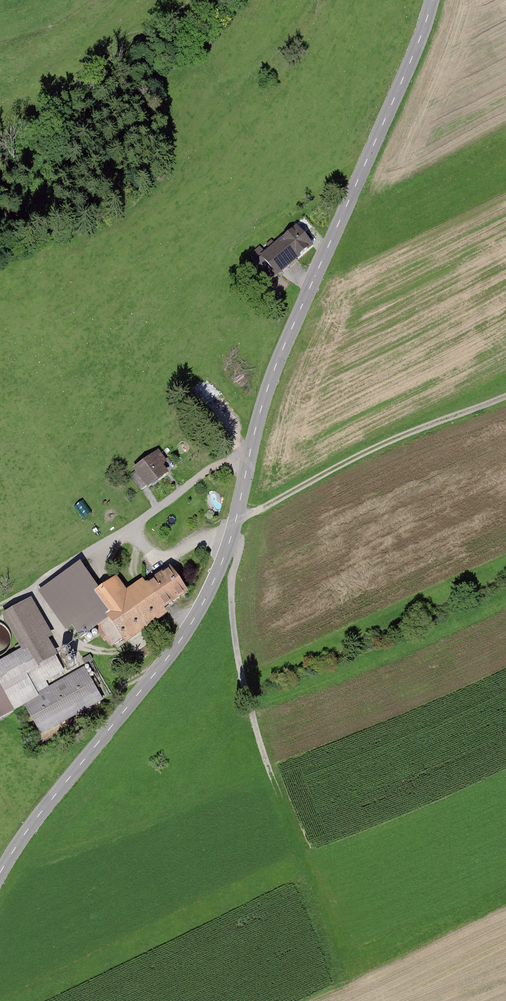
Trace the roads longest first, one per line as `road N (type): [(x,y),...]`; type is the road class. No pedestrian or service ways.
road 1 (tertiary): [(0,873),(210,590),(274,370),(432,0)]
road 2 (track): [(348,979),(272,777),(237,655),(235,522),(385,444),(505,401)]
road 3 (track): [(189,0),(82,92),(0,144)]

